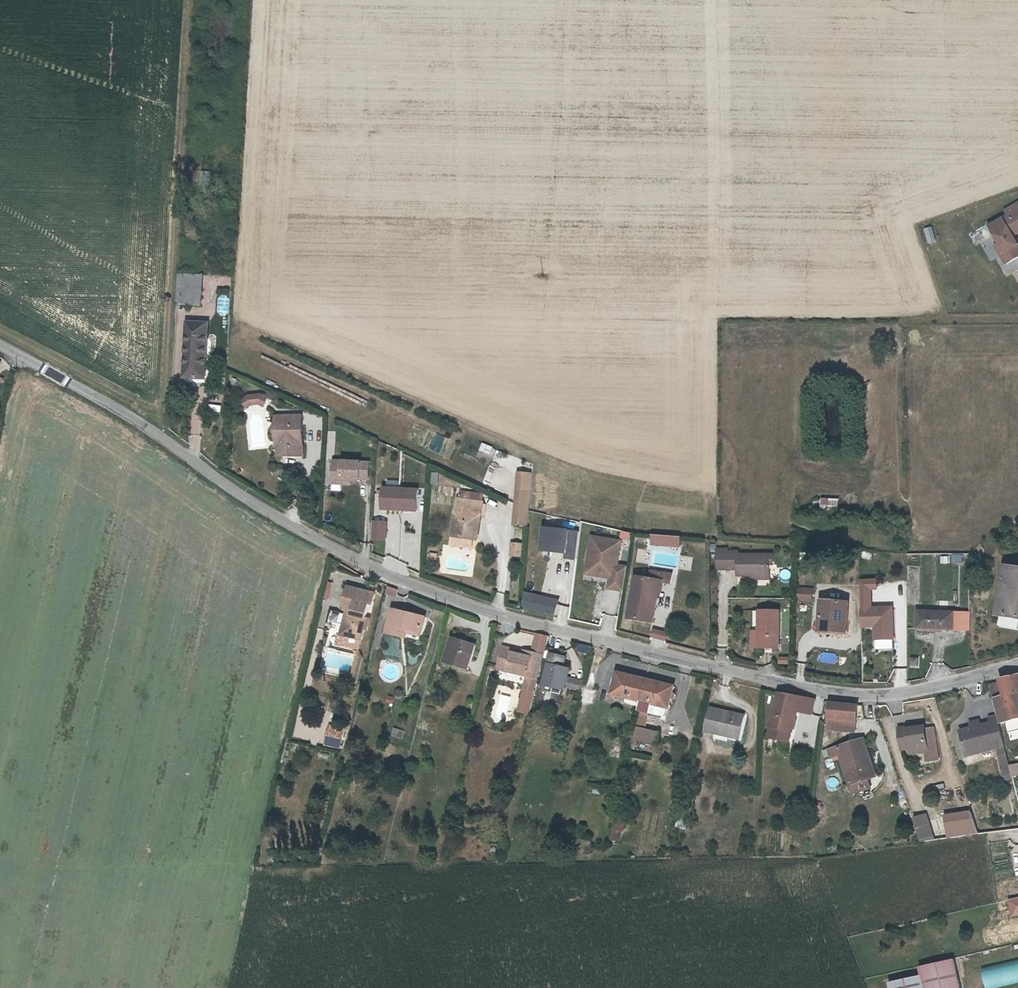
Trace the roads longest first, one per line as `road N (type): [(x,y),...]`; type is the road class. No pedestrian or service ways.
road 1 (unclassified): [(0,346),(304,535),(377,574),(500,618),(832,695),(903,694),(1017,665)]

